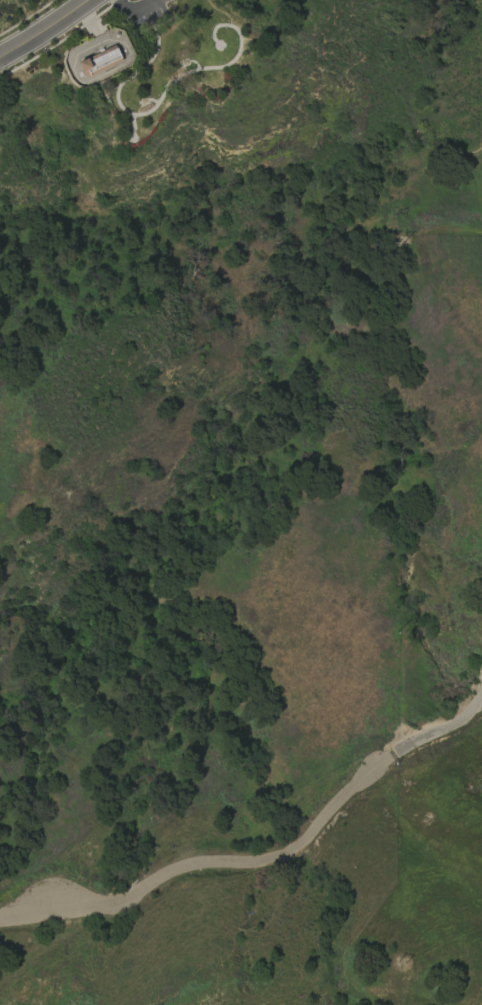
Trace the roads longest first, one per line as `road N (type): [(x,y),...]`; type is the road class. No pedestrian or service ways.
road 1 (residential): [(0,923),(122,906),(178,869),(271,860),(301,847),(373,769),(459,721),(481,694)]

